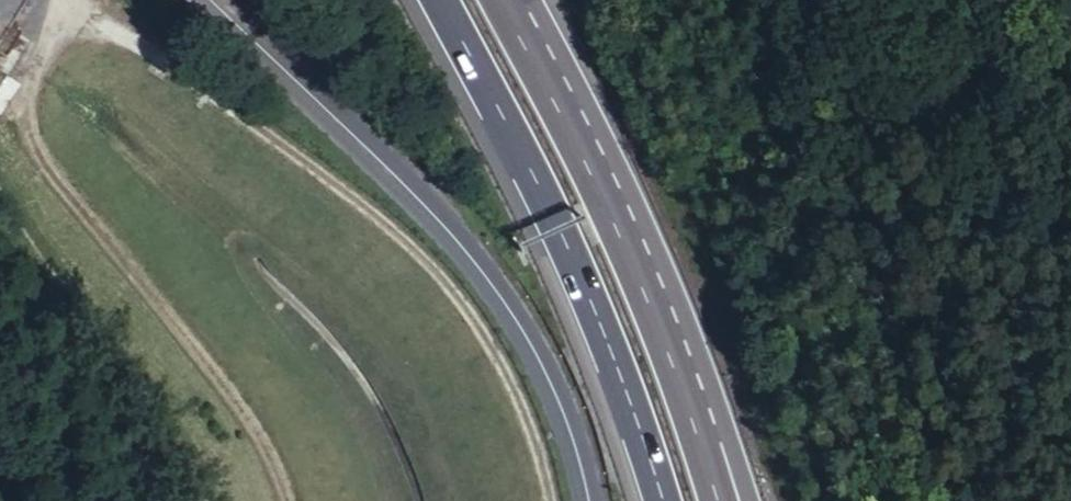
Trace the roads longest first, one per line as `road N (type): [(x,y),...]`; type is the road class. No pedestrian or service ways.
road 1 (secondary): [(218,0),(457,241),(524,338),(557,404),(580,500)]
road 2 (trunk): [(444,0),(606,329),(665,500)]
road 3 (trunk): [(702,428),(605,175),(515,0)]

